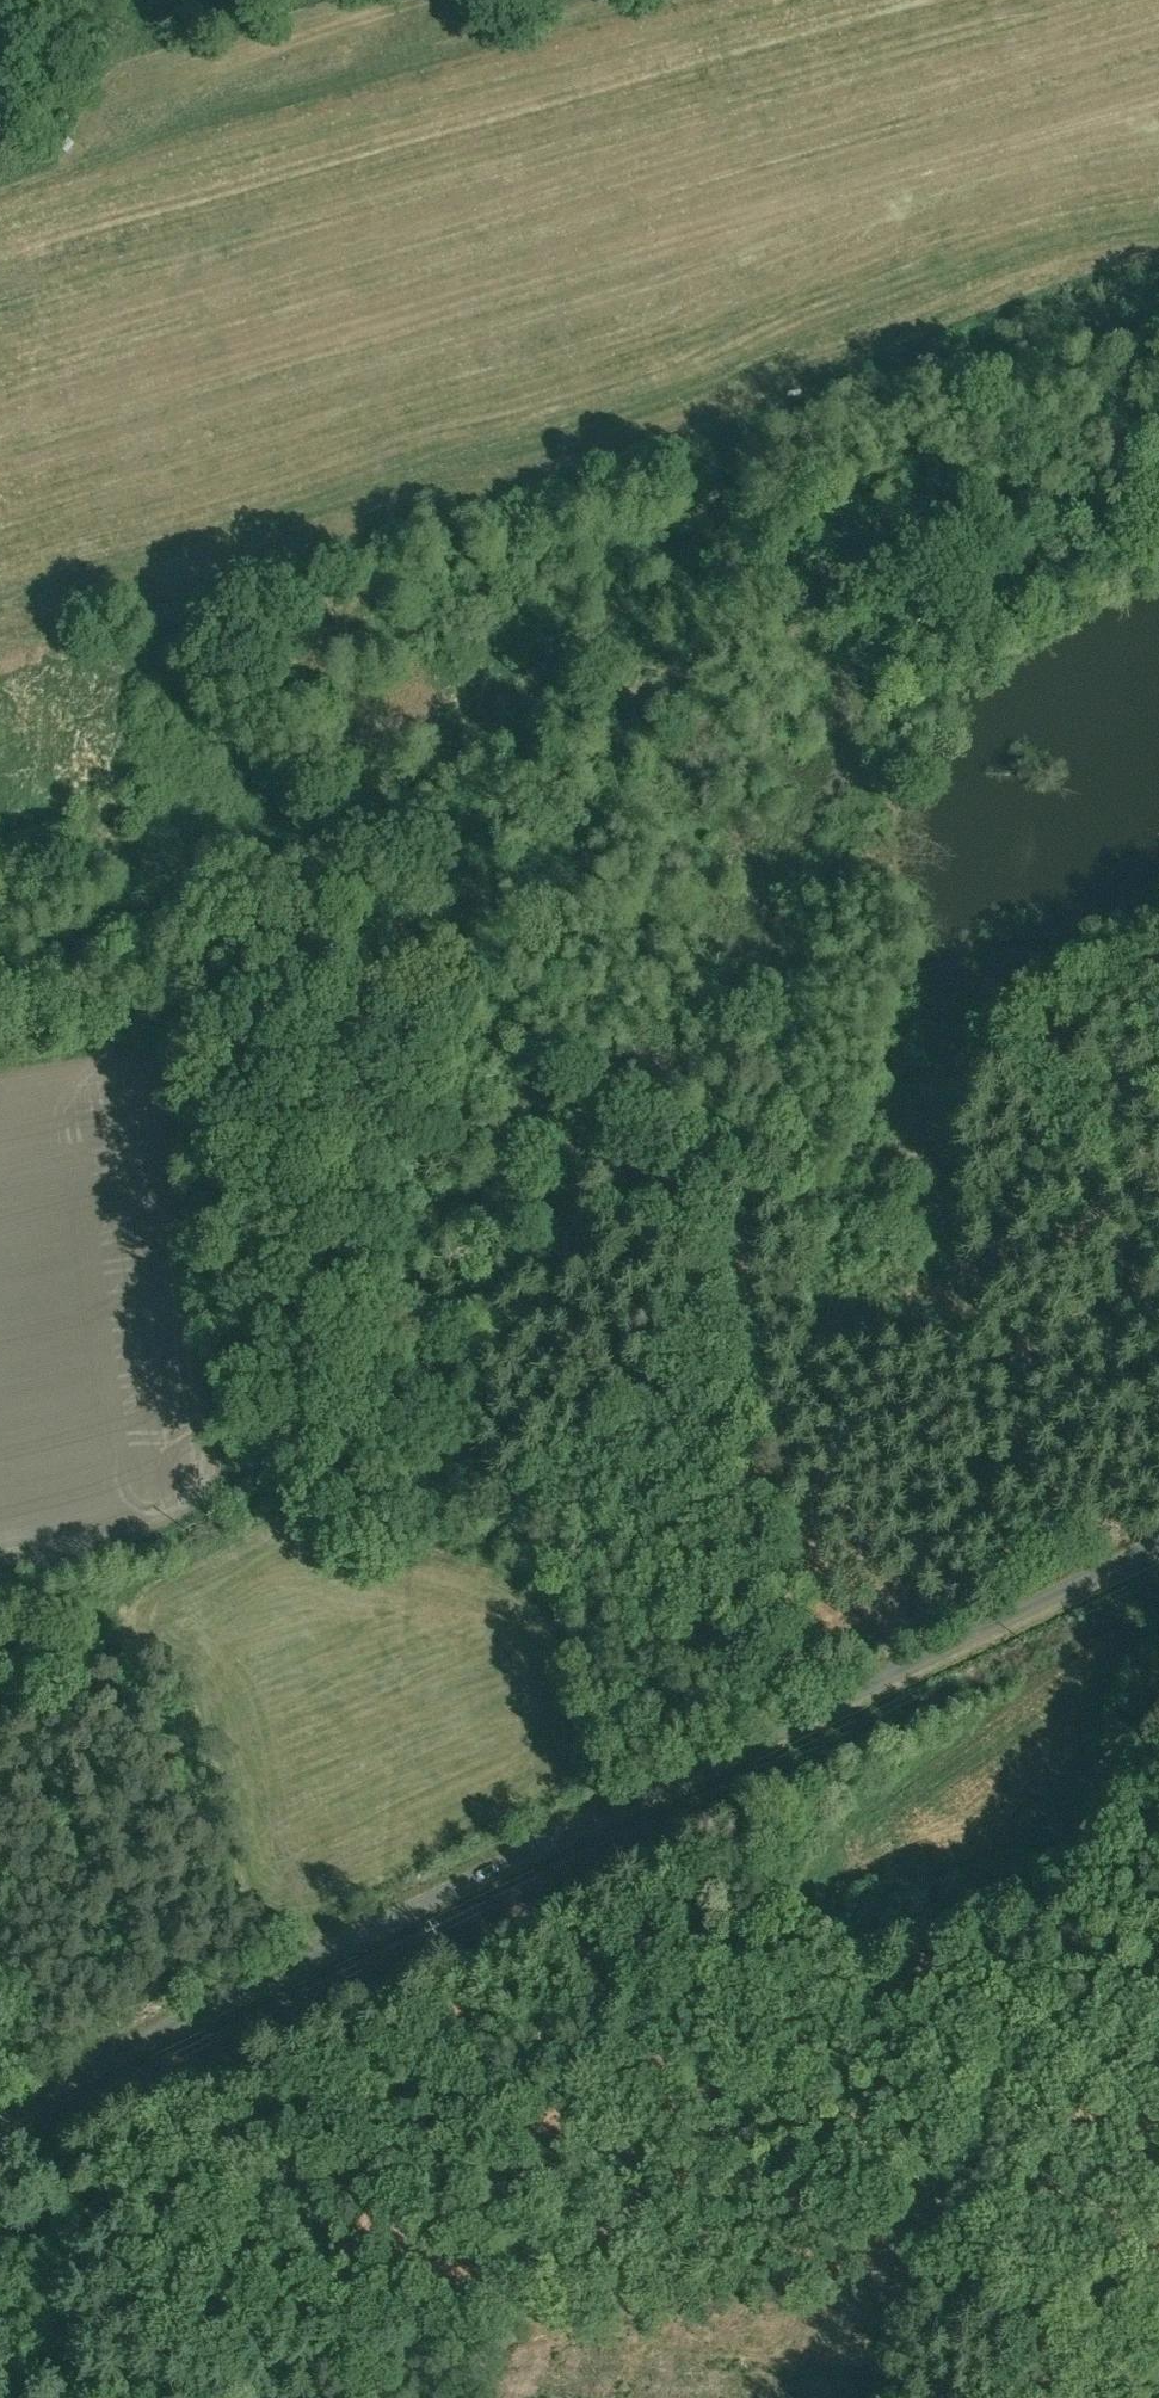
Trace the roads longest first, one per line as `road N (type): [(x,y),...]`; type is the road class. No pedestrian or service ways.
road 1 (unclassified): [(1158,1542),(0,2111)]
road 2 (track): [(878,2397),(1158,1817)]
road 3 (track): [(442,0),(140,89)]

